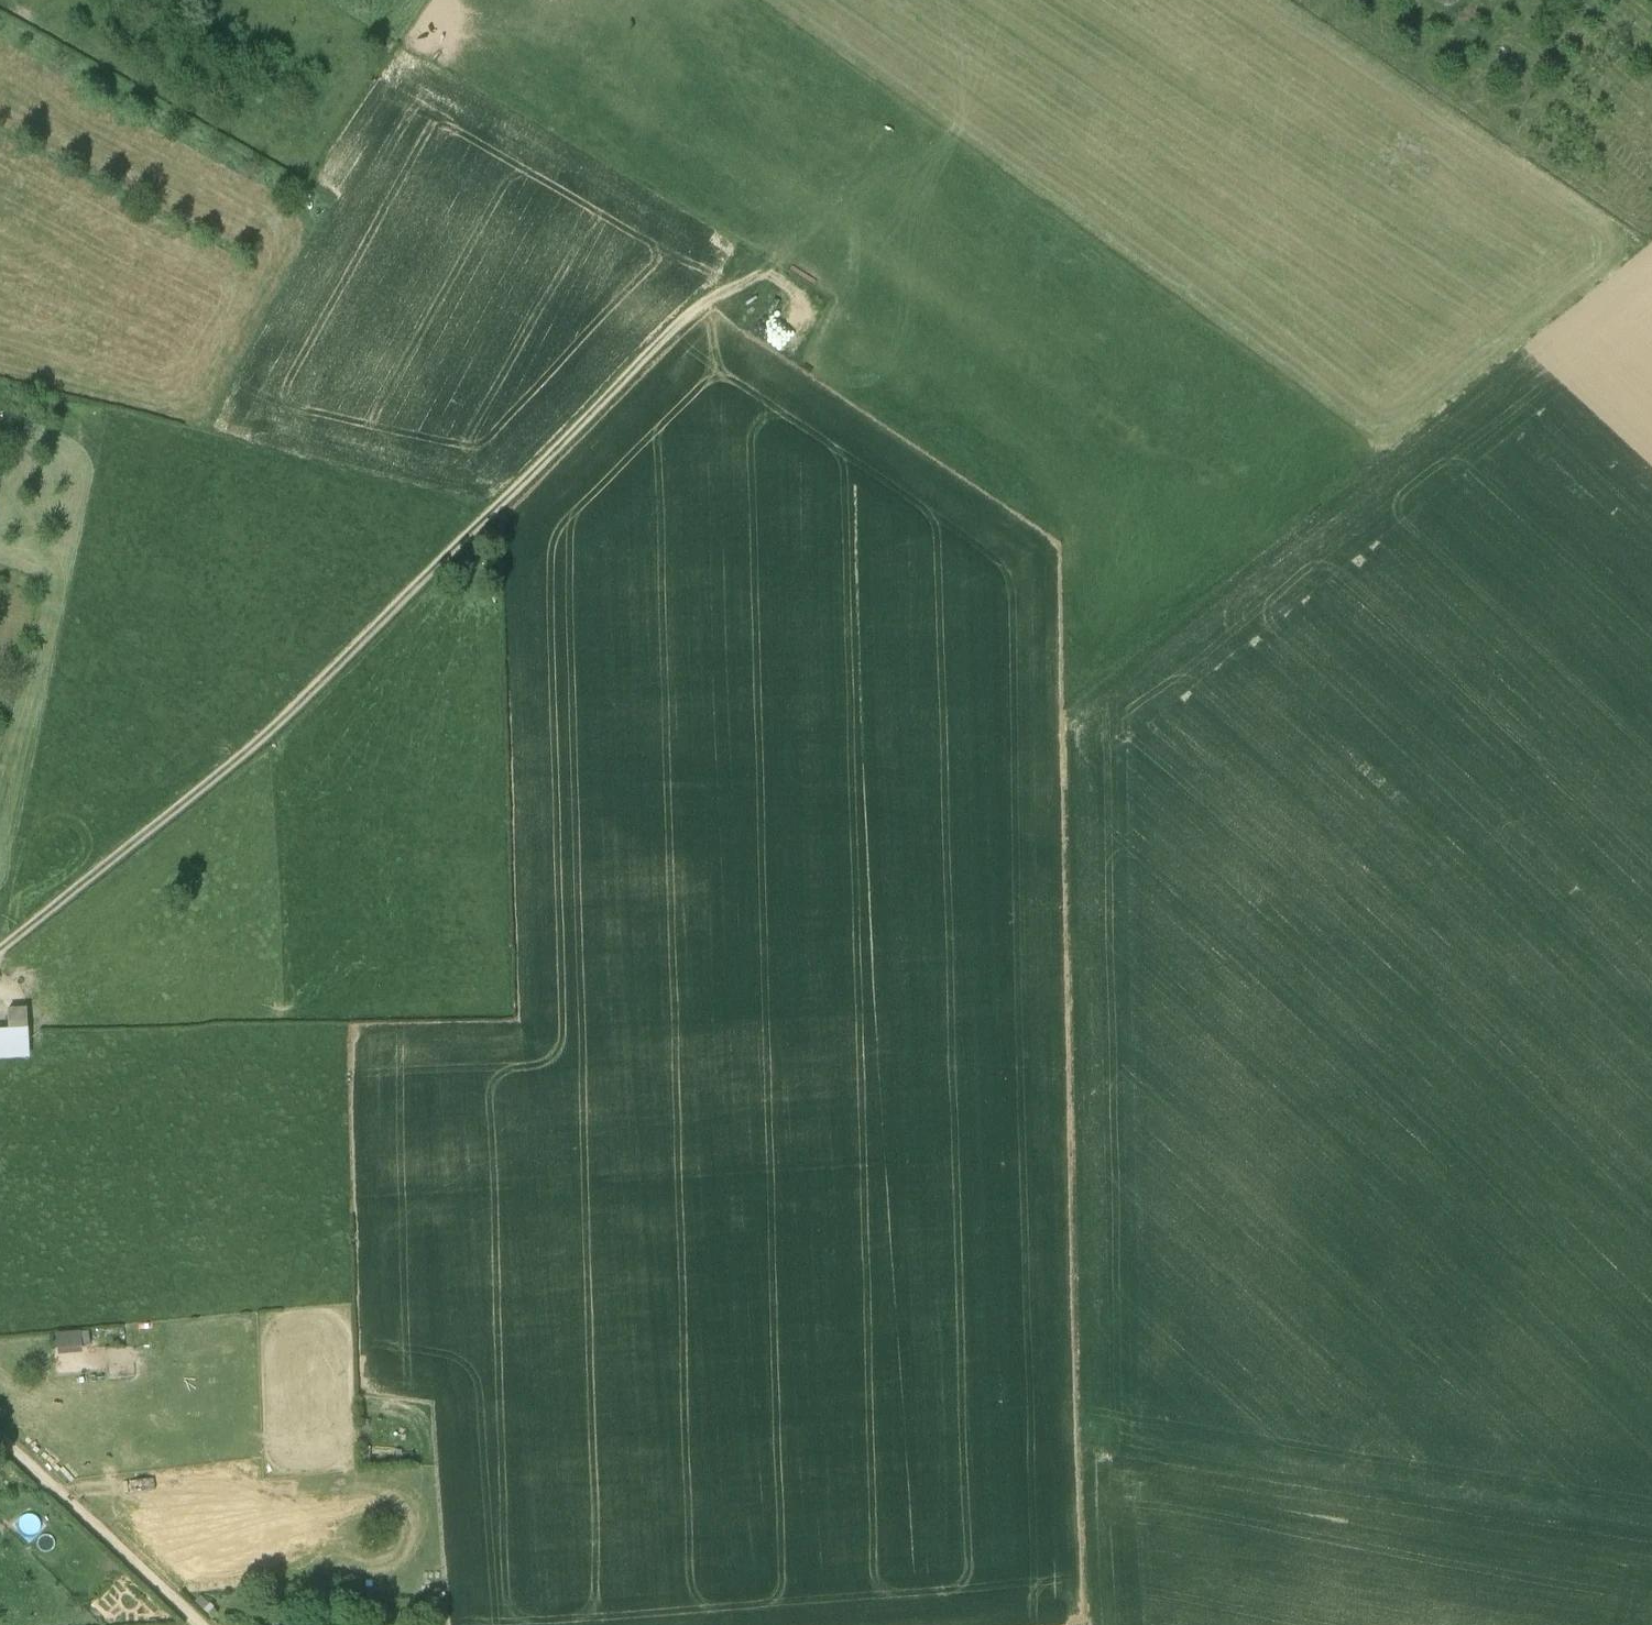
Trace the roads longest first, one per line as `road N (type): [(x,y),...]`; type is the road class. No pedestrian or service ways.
road 1 (track): [(707,295),(265,737),(0,950)]
road 2 (track): [(199,1624),(0,1439)]

